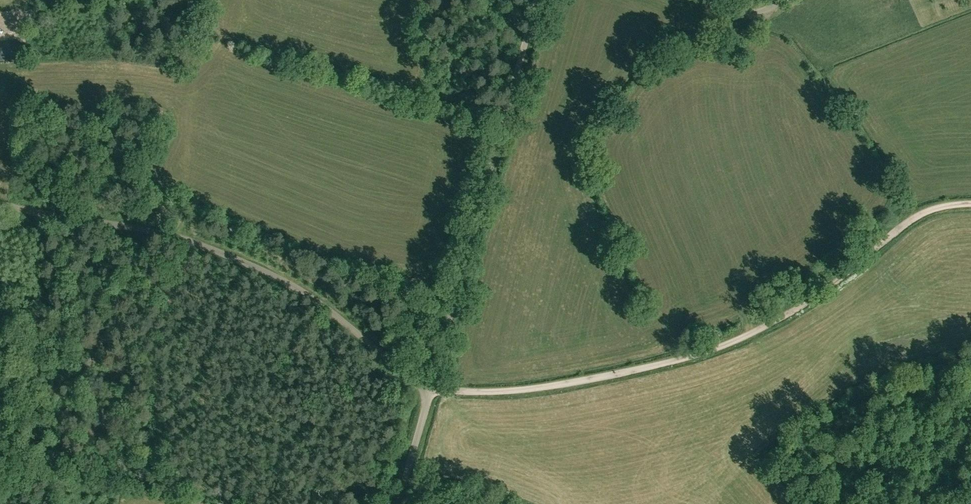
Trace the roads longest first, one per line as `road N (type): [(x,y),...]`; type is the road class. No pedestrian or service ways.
road 1 (track): [(970,202),(924,210),(801,307),(698,355),(543,387),(431,388)]
road 2 (unclassified): [(431,388),(303,291),(233,255),(150,230),(0,203)]
road 3 (unclassified): [(431,388),(533,0)]
road 4 (unclassified): [(399,503),(431,388)]

